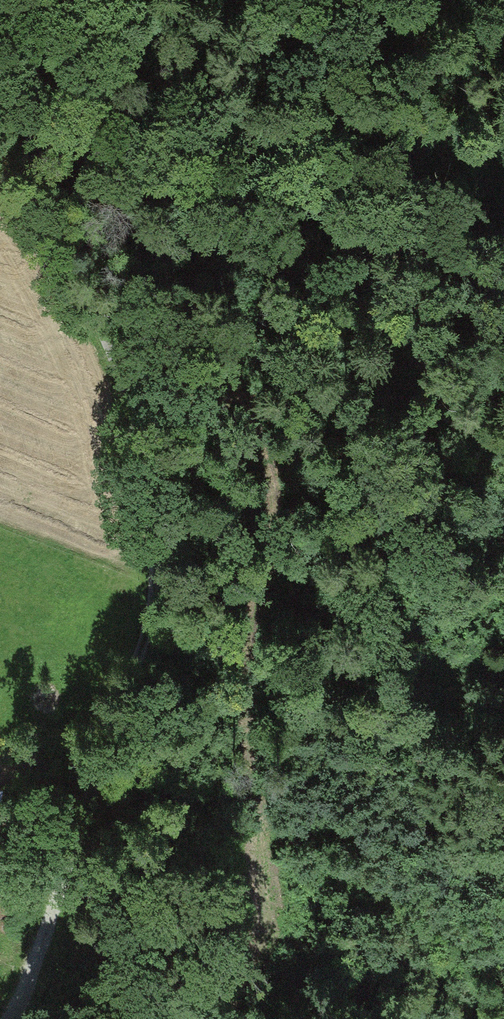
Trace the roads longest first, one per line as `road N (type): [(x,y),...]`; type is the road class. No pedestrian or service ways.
road 1 (track): [(0,127),(114,347),(156,541),(81,816),(0,997)]
road 2 (track): [(210,0),(269,175),(275,249),(264,317),(232,367),(199,395),(133,410)]
road 3 (track): [(232,367),(260,432),(267,484),(261,664)]

